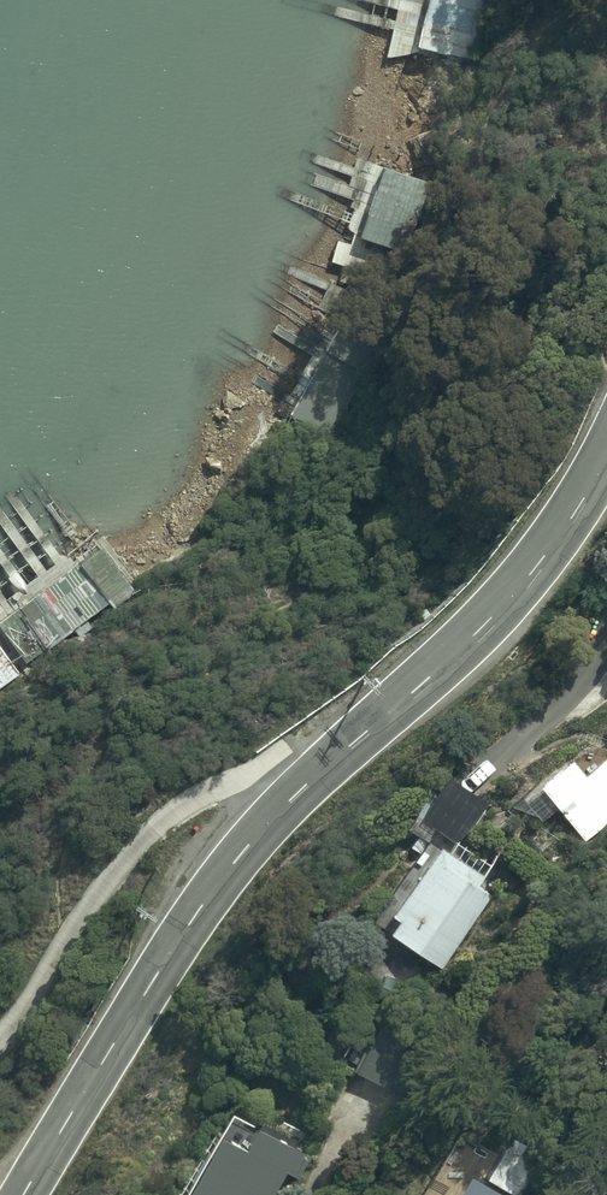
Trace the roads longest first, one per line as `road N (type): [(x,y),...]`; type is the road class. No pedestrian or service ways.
road 1 (tertiary): [(24,1194),(217,882),(301,787),(427,678),(529,574),(606,455)]

